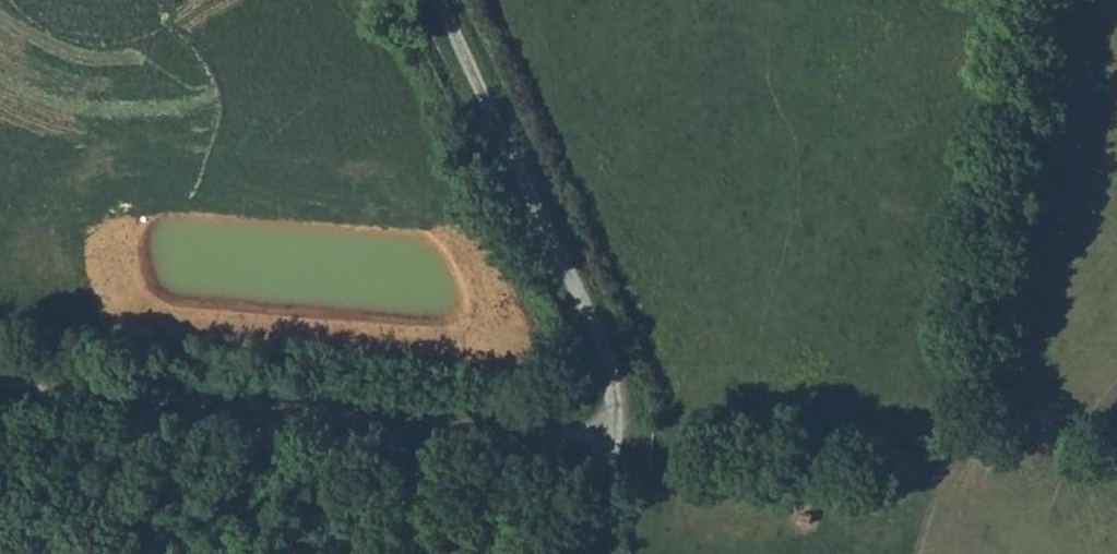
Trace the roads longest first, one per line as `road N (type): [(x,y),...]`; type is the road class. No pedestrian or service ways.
road 1 (track): [(0,382),(582,434),(618,413)]
road 2 (track): [(618,413),(612,367),(442,0)]
road 3 (track): [(618,413),(586,548)]

